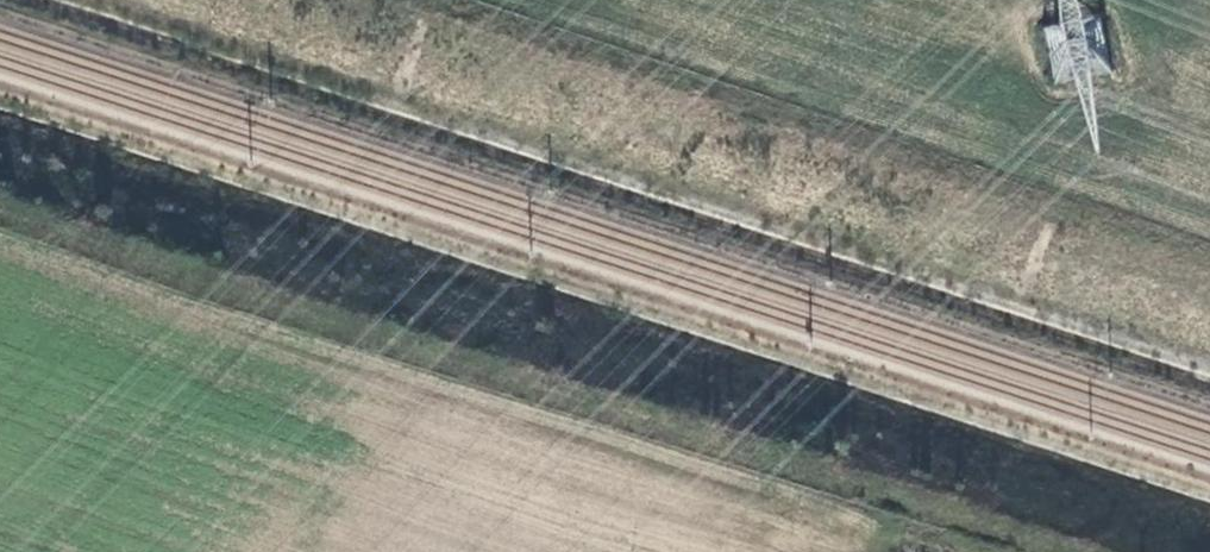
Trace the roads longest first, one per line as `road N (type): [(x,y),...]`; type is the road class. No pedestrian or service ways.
road 1 (track): [(0,212),(199,284),(1054,551)]
road 2 (track): [(1209,249),(1083,200),(426,0)]

